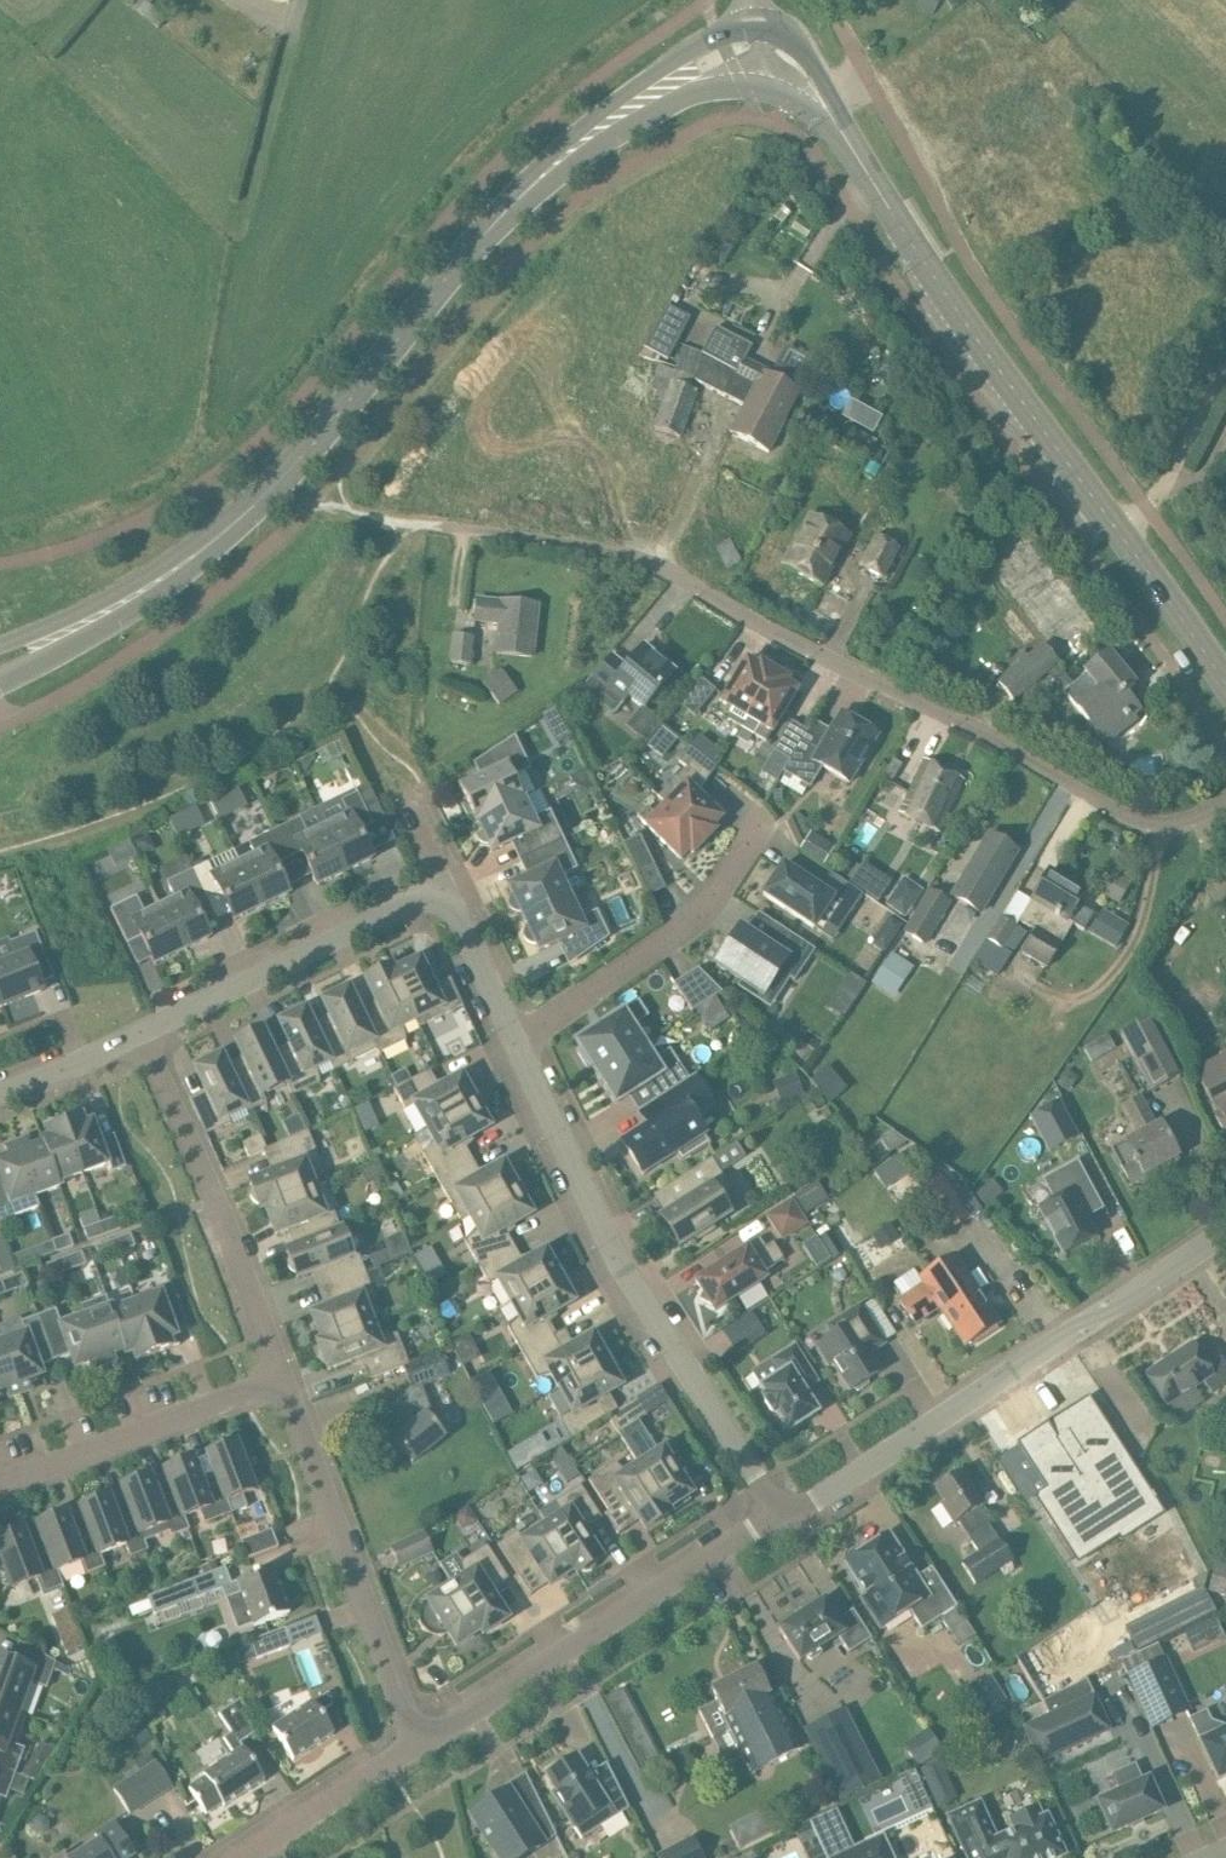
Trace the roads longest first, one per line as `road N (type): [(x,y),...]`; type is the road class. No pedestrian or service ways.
road 1 (residential): [(1225,800),(1180,822),(1144,821),(668,571),(588,545),(481,530)]
road 2 (residential): [(783,1522),(619,1257),(516,1036)]
road 3 (residential): [(783,1522),(1225,1234)]
road 4 (secondary): [(1118,532),(956,312),(856,156)]
road 5 (residential): [(421,1745),(753,1529),(783,1522)]
road 6 (residential): [(421,1745),(284,1377)]
road 7 (secondary): [(256,505),(502,216)]
road 8 (residential): [(284,1377),(140,1036)]
road 9 (residential): [(452,888),(140,1036)]
road 10 (residential): [(516,1036),(694,916),(759,822)]
road 11 (secondary): [(758,24),(718,35),(643,82),(542,166),(502,216)]
road 12 (secondary): [(0,682),(187,575),(256,505)]
road 13 (residential): [(0,1485),(284,1377)]
road 14 (secondary): [(502,216),(657,112),(714,90),(762,90)]
road 15 (secondary): [(256,505),(128,589),(0,646)]
road 16 (residential): [(1225,354),(1147,509),(1118,532)]
road 17 (residential): [(248,1857),(421,1745)]
road 18 (secondary): [(1225,685),(1118,532)]
road 19 (secondary): [(856,156),(801,49),(758,24)]
road 20 (residential): [(516,1036),(452,888)]
road 21 (residential): [(140,1036),(0,1093)]

